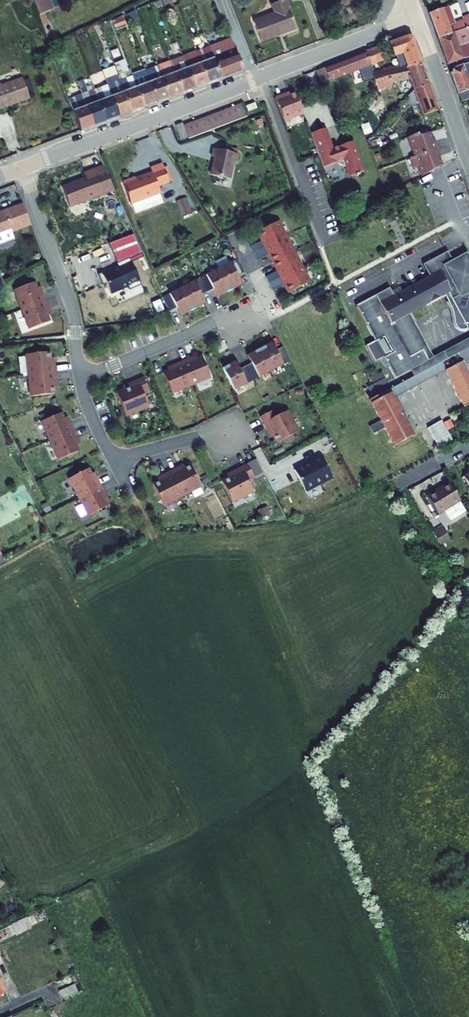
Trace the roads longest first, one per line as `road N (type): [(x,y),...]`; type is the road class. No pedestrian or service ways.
road 1 (residential): [(418,18),(24,166)]
road 2 (residential): [(80,379),(73,309),(24,166)]
road 3 (residential): [(255,298),(80,379)]
road 4 (residential): [(418,18),(468,159)]
road 5 (residential): [(242,418),(113,459)]

